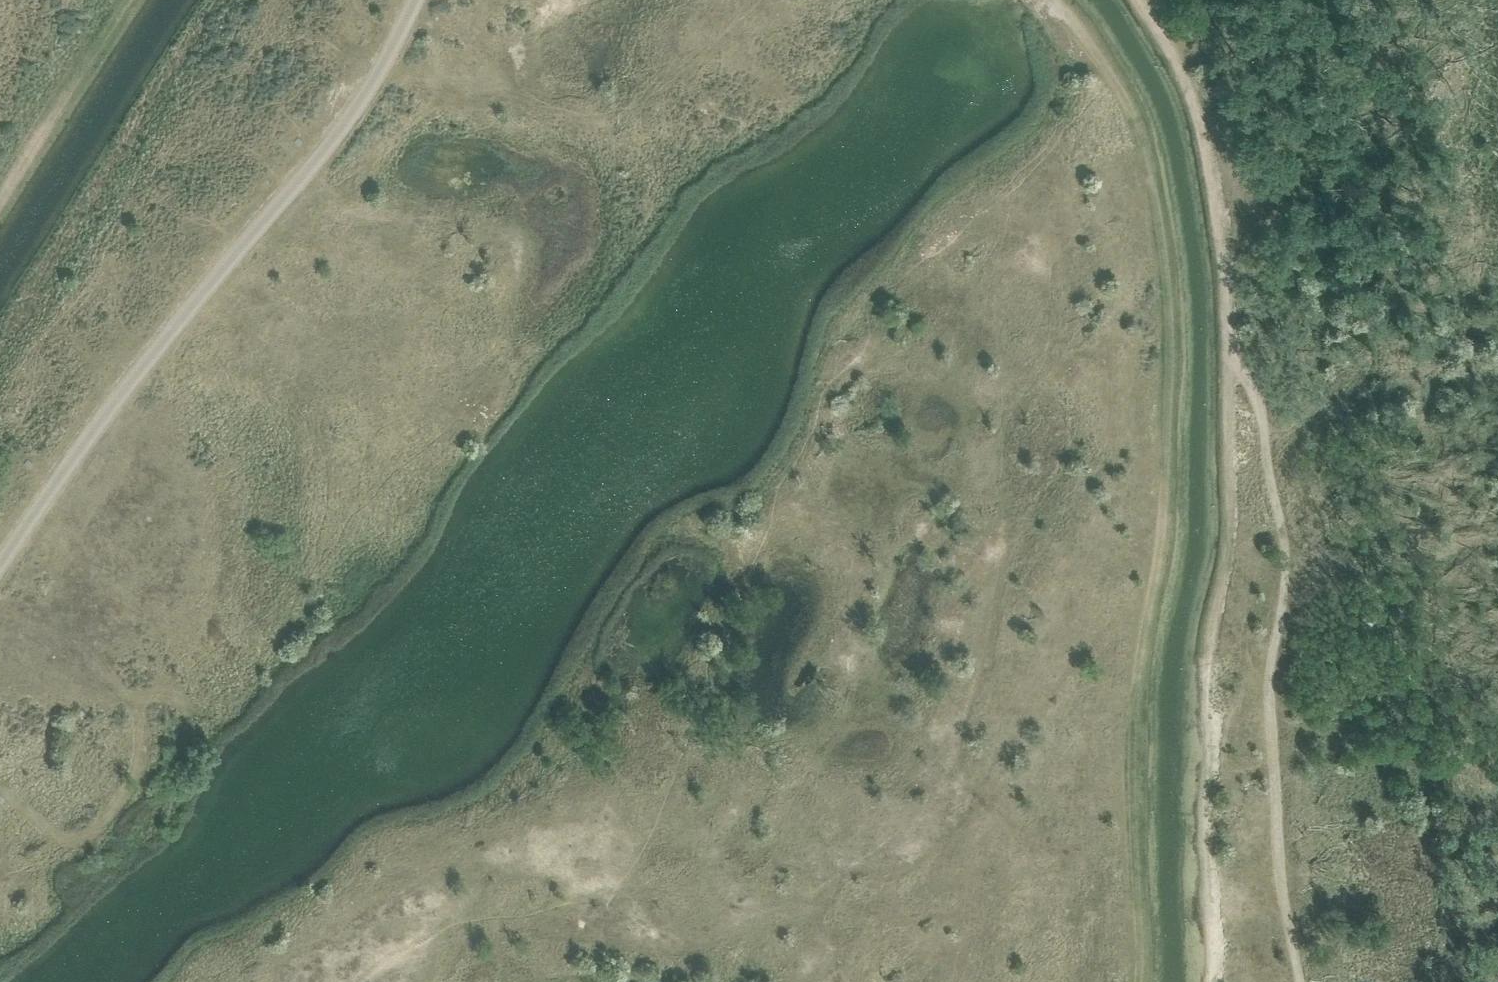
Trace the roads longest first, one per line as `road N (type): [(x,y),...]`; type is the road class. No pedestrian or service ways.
road 1 (track): [(1304,981),(1288,893),(1275,684),(1287,587),(1261,377),(1228,355),(1212,185),(1191,102),(1138,0)]
road 2 (track): [(0,544),(40,477),(388,54),(415,0)]

